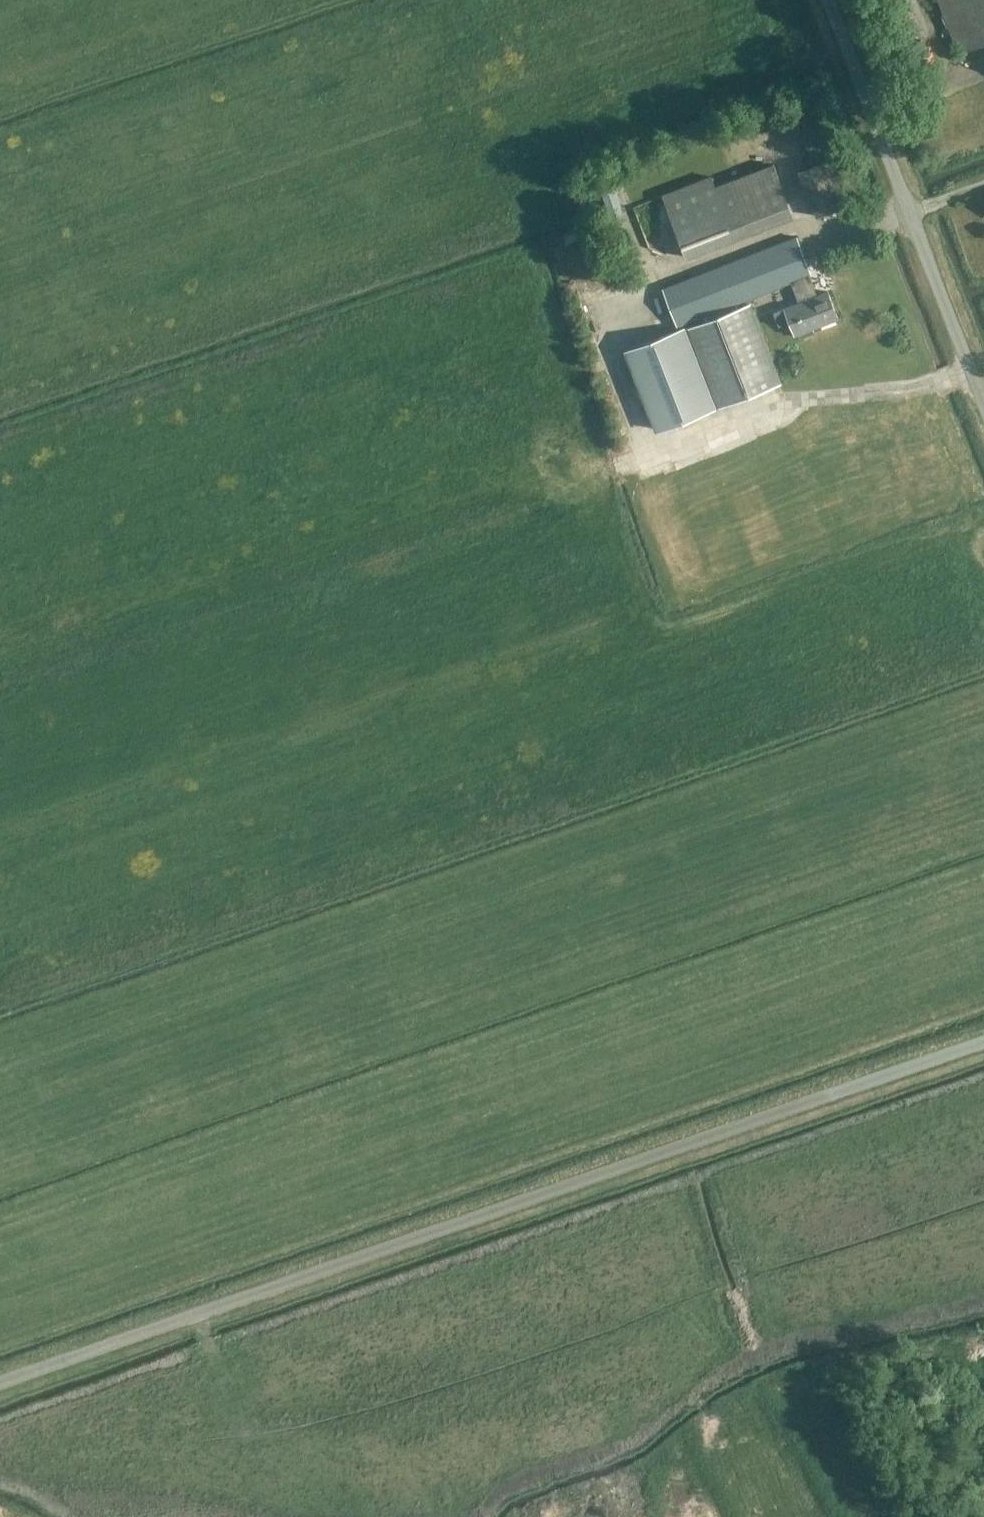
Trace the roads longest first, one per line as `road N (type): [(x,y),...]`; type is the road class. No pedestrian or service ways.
road 1 (unclassified): [(0,1381),(983,1044)]
road 2 (unclassified): [(983,395),(829,0)]

